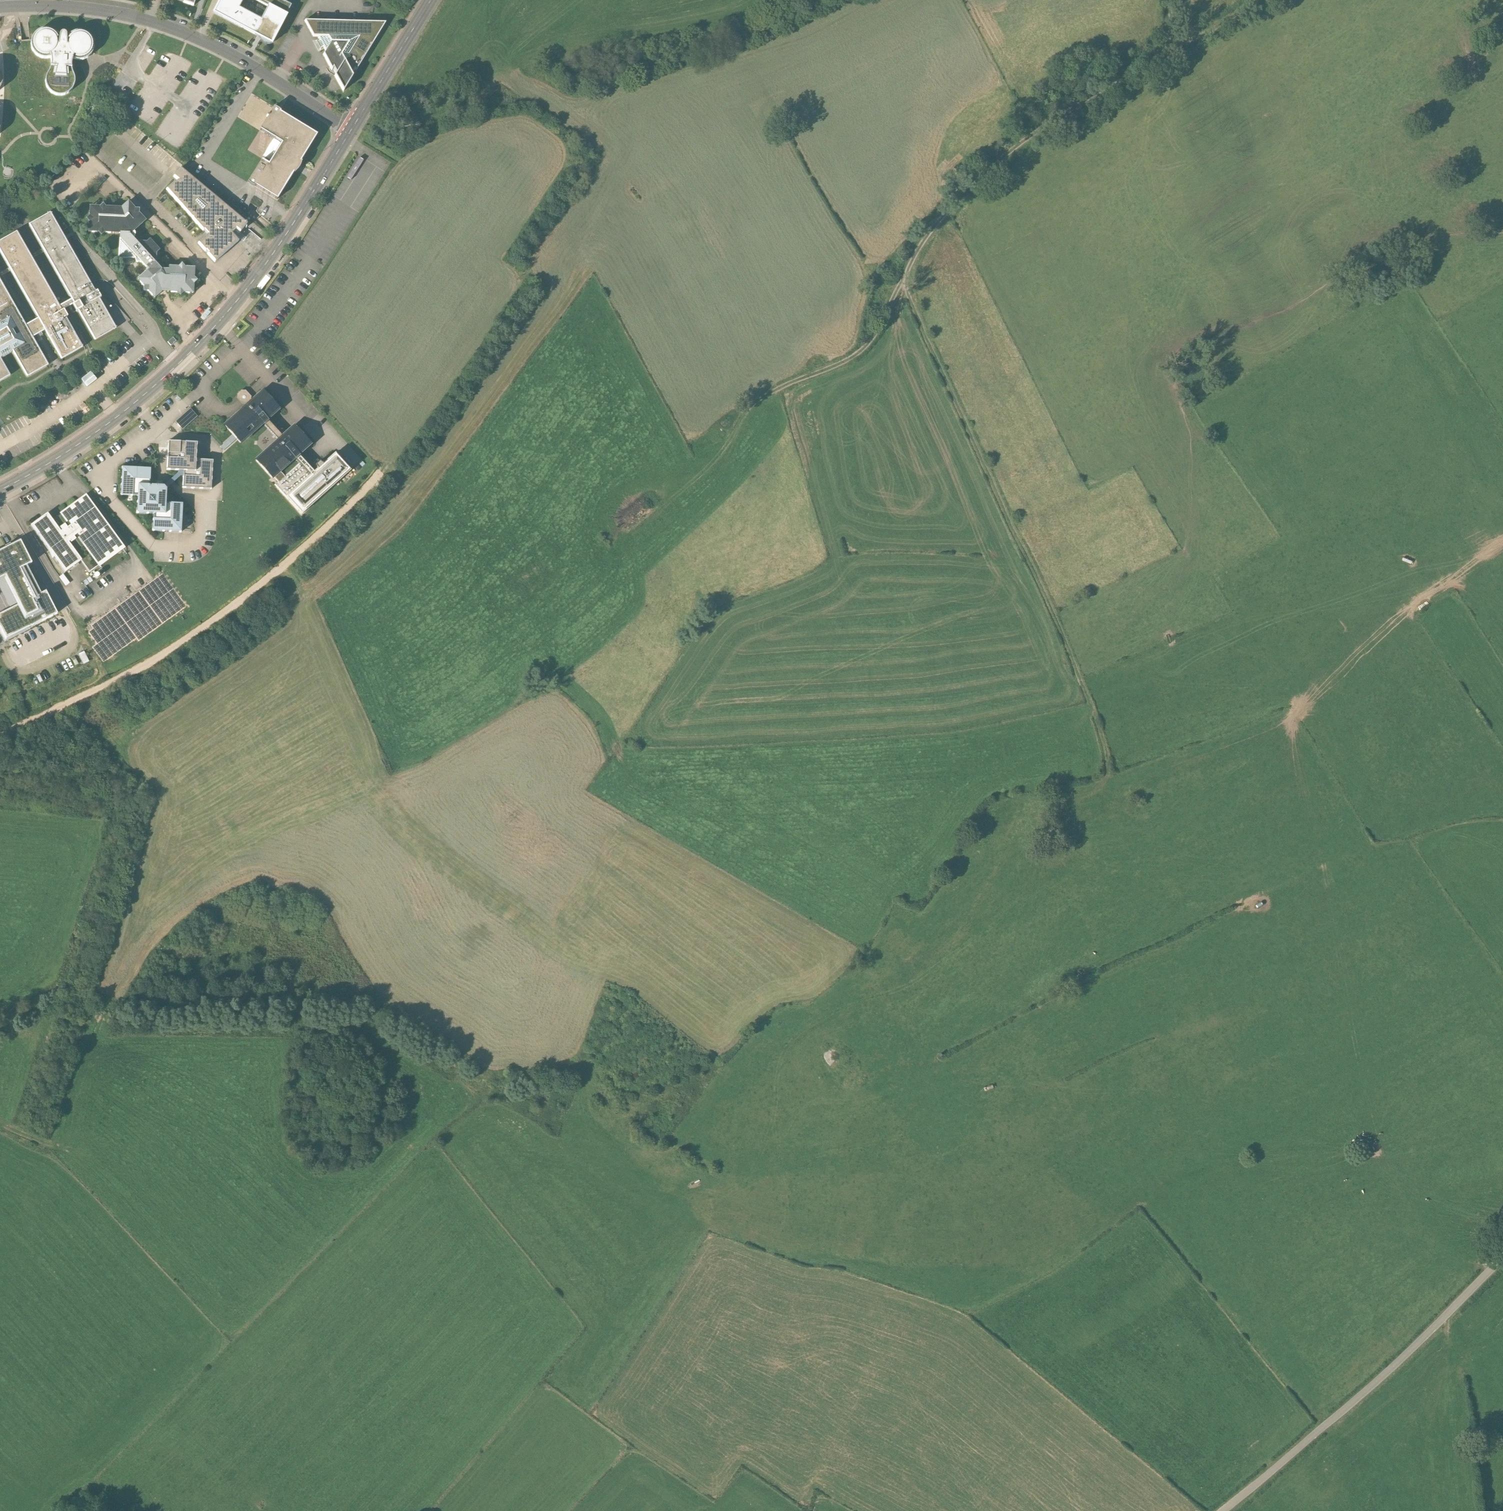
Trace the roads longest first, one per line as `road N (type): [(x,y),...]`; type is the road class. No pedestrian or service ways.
road 1 (track): [(908,273),(922,331),(1085,686),(1109,770)]
road 2 (tertiary): [(0,491),(117,418),(203,339),(266,263),(351,131)]
road 3 (track): [(0,735),(117,680),(230,610),(380,472)]
road 4 (track): [(1264,0),(1129,72),(1025,141),(939,221),(908,273)]
road 5 (unclassified): [(351,131),(199,38),(83,8),(0,9)]
road 6 (unclassified): [(1226,1510),(1502,1256)]
road 7 (track): [(908,273),(875,342),(765,395),(724,449)]
road 8 (tertiary): [(351,131),(431,0)]

